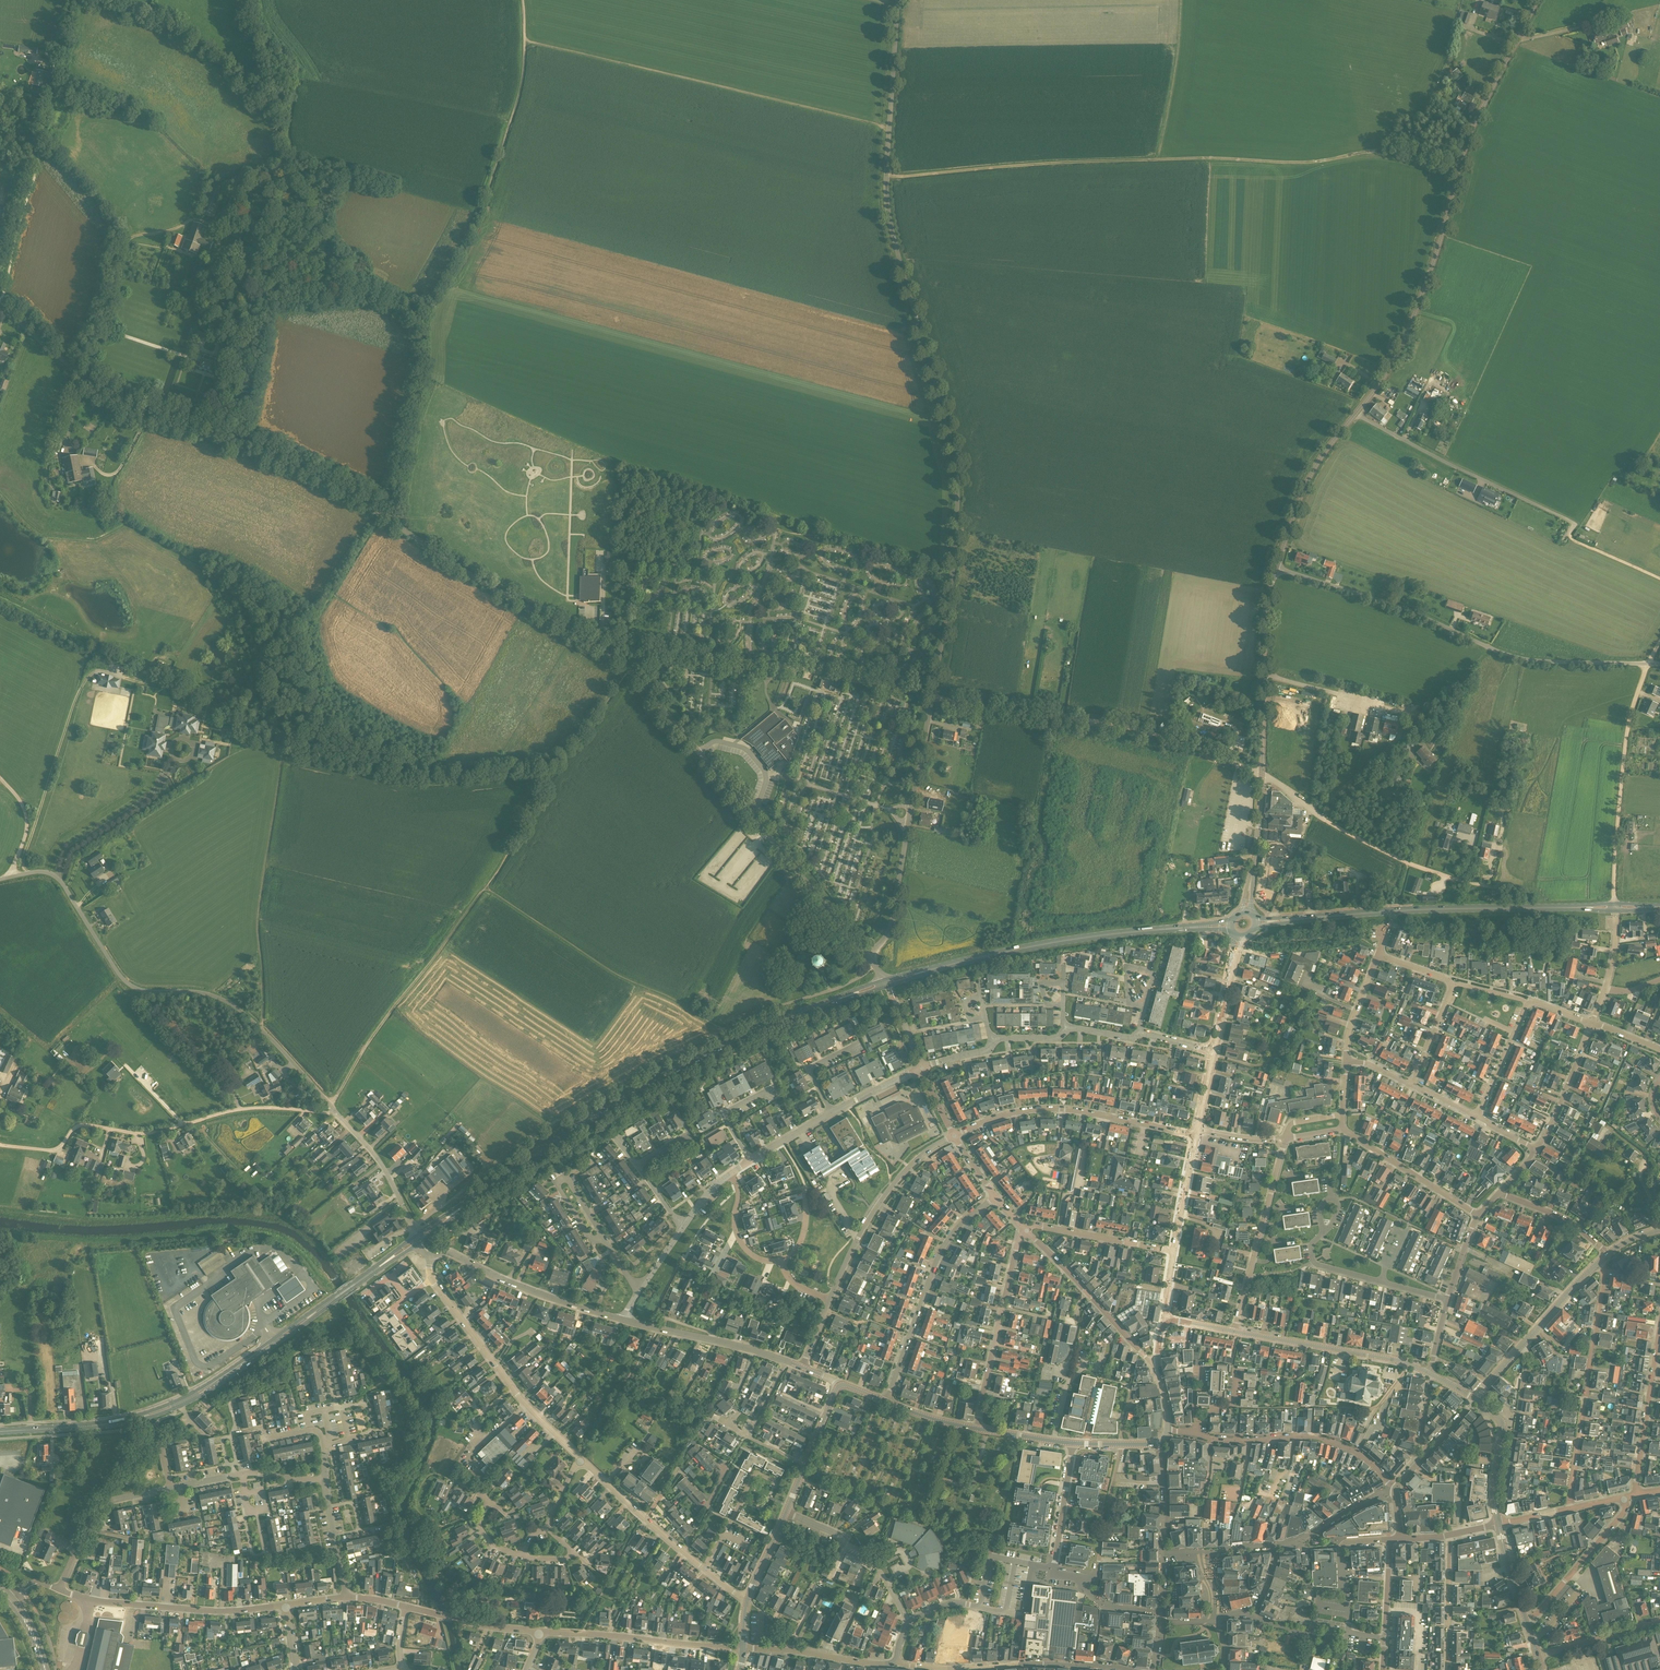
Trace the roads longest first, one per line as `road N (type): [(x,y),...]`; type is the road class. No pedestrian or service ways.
road 1 (unclassified): [(866,954),(639,681),(597,646),(315,478),(106,393),(0,306)]
road 2 (unclassified): [(866,954),(888,928),(952,578),(957,492),(887,206),(896,0)]
road 3 (unclassified): [(413,1226),(373,1153),(240,1009),(203,993),(136,989),(57,877),(40,872),(0,879)]
road 4 (primary): [(472,1200),(689,1062),(887,983)]
road 5 (track): [(1095,721),(821,671),(636,648)]
road 6 (unclassified): [(1355,414),(1398,351),(1471,131),(1535,0)]
road 7 (primary): [(0,1432),(95,1425),(173,1405),(376,1268)]
road 8 (primary): [(1659,907),(1413,910),(1255,922)]
road 9 (unclassified): [(1659,664),(1515,657),(1402,607),(1276,568)]
road 10 (track): [(888,128),(524,41)]
road 11 (track): [(0,1145),(55,1149),(81,1124),(154,1133),(251,1108),(334,1110)]
road 12 (primary): [(887,983),(1062,941),(1229,925)]
road 13 (track): [(1458,174),(1379,151),(1313,164),(1160,160)]
road 14 (track): [(1160,160),(886,178)]
road 15 (track): [(1615,908),(1628,724),(1659,642)]
road 16 (track): [(330,1106),(485,889)]
road 17 (track): [(0,300),(59,47)]
road 18 (unclassified): [(1567,534),(1574,524),(1355,414)]
road 19 (residential): [(1568,1509),(1601,1260)]
road 20 (residential): [(1196,1135),(1044,1108),(954,1135)]
road 21 (unclassified): [(1262,773),(1325,820),(1407,863),(1477,884)]
road 22 (residential): [(995,1197),(957,1226),(939,1255),(886,1401)]
road 23 (residential): [(582,1460),(526,1405),(432,1278)]
road 24 (unclassified): [(286,1605),(203,1611),(59,1590)]
road 25 (residential): [(1396,1488),(1342,1445),(1197,1433)]
road 26 (residential): [(829,1300),(884,1196),(954,1135)]
road 27 (unclassified): [(1262,773),(1267,603),(1276,568)]
road 28 (residential): [(977,1428),(1018,1239),(1026,1231)]
road 29 (tertiary): [(623,1320),(529,1290),(453,1253),(432,1254)]
road 30 (unclassified): [(743,1648),(540,1631)]
road 31 (residential): [(1234,1332),(1285,1138)]
road 32 (residential): [(909,1622),(950,1603),(981,1607),(990,1556),(1054,1569)]
road 33 (track): [(27,874),(23,858),(77,695)]
road 34 (residential): [(1156,1362),(1026,1231)]
road 35 (tertiary): [(1409,1364),(1234,1332)]
road 36 (residential): [(1129,1669),(953,1668)]
road 37 (unclassified): [(1276,568),(1306,484),(1355,414)]
road 38 (residential): [(1634,1494),(1659,1324)]
road 39 (residential): [(909,1622),(870,1556),(786,1513)]
road 40 (residential): [(59,1590),(103,1503),(170,1488)]
road 41 (residential): [(705,1569),(582,1460)]
road 42 (residential): [(1495,1501),(1505,1496),(1522,1345)]
road 43 (residential): [(1624,1497),(1624,1512),(1538,1614),(1525,1617)]
road 44 (track): [(1160,160),(1183,0)]
road 45 (residential): [(1477,1215),(1344,1129)]
road 46 (residential): [(895,1660),(743,1648)]
road 47 (residential): [(1173,1251),(1034,1225),(1026,1231)]
road 48 (unclassified): [(1245,912),(1262,773)]
road 49 (residential): [(1537,1148),(1592,1023)]
road 50 (unclassified): [(540,1631),(406,1607)]
road 51 (residential): [(1449,1535),(1447,1669)]
road 52 (residential): [(1275,1545),(1394,1491)]
road 53 (residential): [(1383,1669),(1389,1540)]
road 54 (residential): [(1054,1569),(1073,1443)]
road 55 (residential): [(1537,1657),(1659,1621)]
road 56 (residential): [(1607,1254),(1565,1220),(1500,1192)]
road 57 (residential): [(1160,1612),(1101,1604),(1080,1579),(1054,1569)]
road 58 (residential): [(782,1261),(761,1259),(739,1241),(730,1174)]

